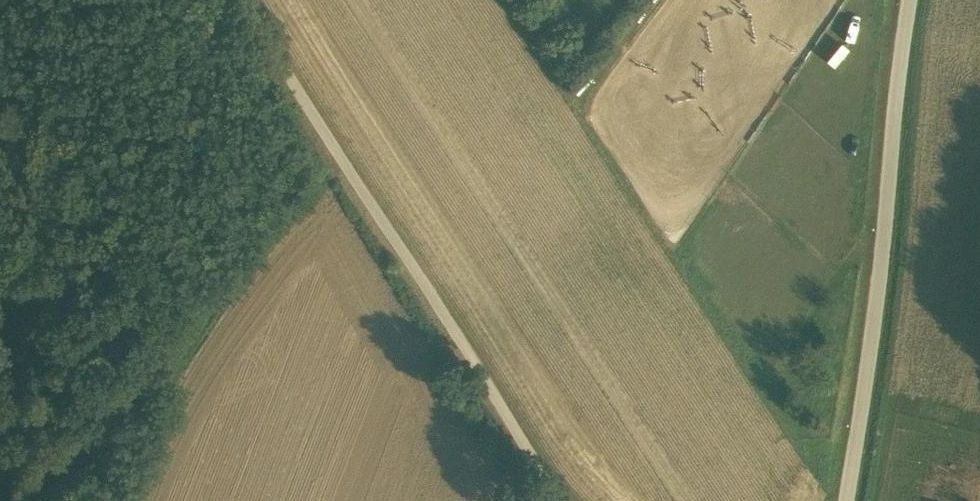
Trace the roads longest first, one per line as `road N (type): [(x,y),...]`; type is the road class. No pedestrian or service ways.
road 1 (track): [(246,0),(563,500)]
road 2 (residential): [(845,500),(912,0)]

